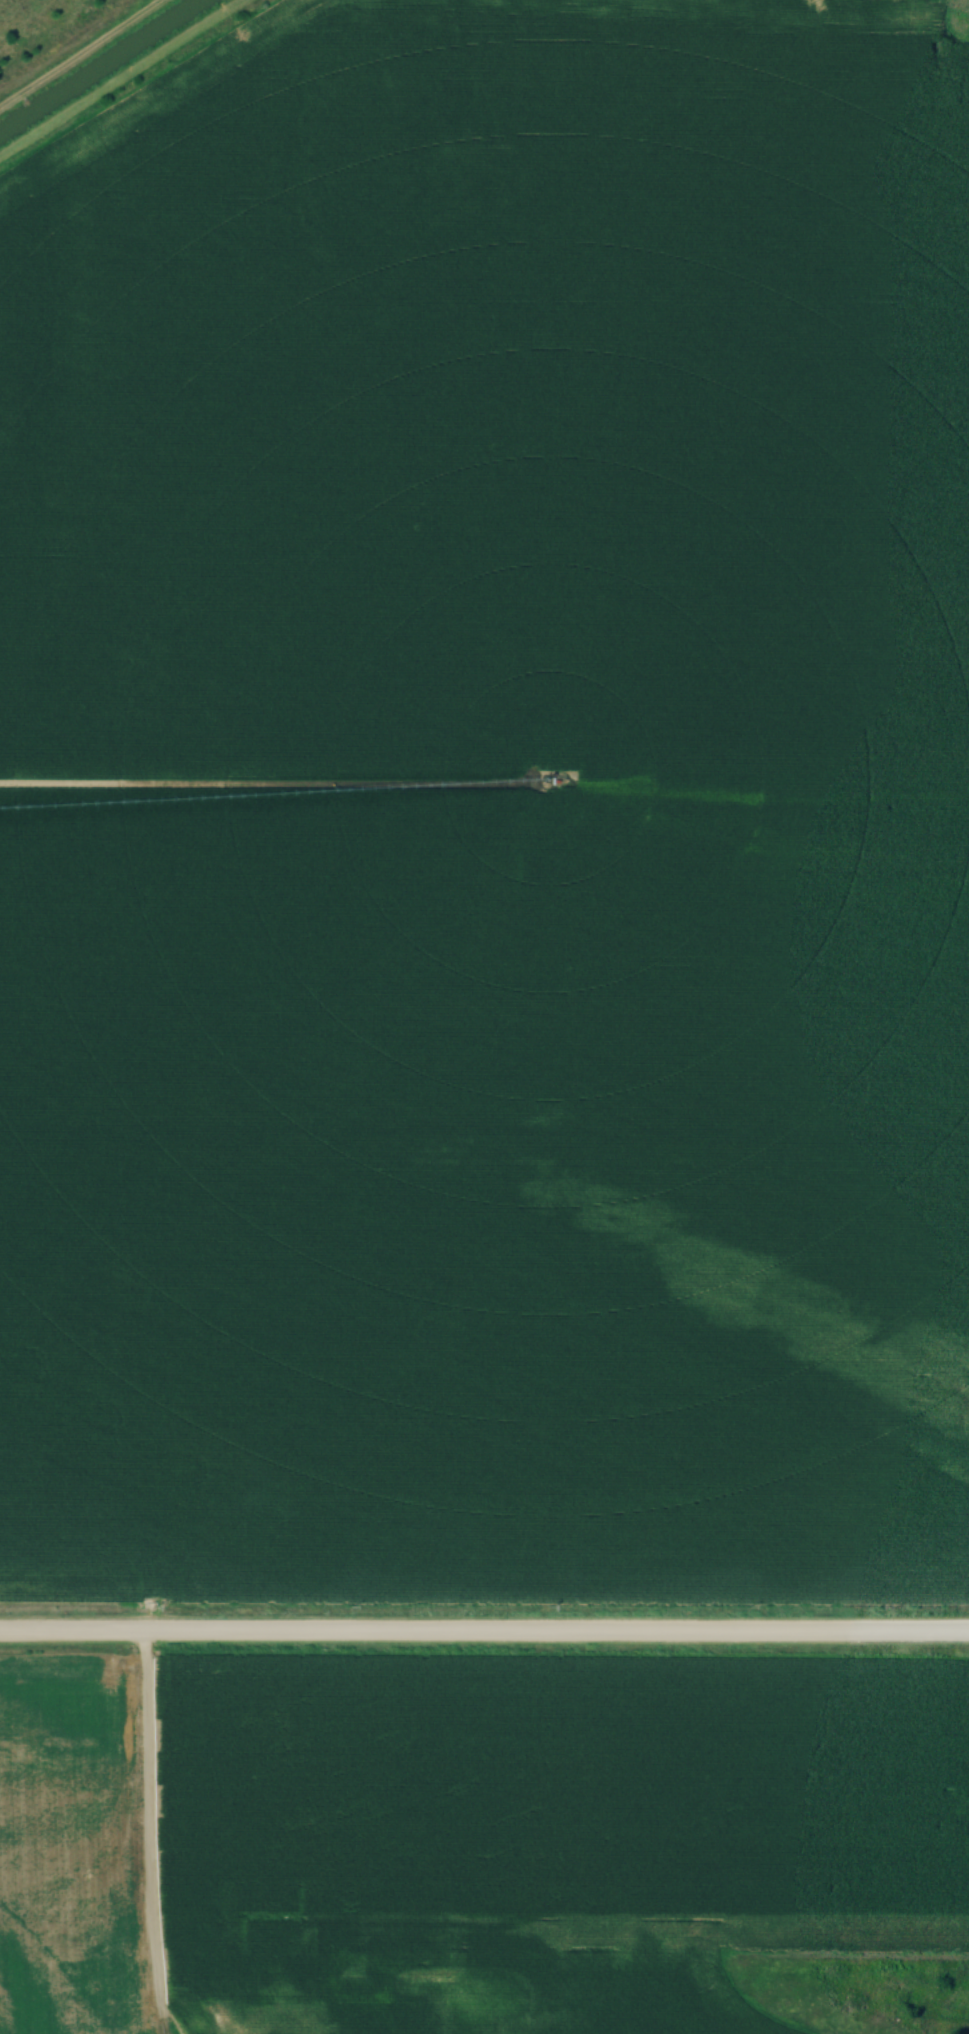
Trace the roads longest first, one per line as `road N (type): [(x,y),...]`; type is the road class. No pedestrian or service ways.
road 1 (tertiary): [(0,1632),(968,1631)]

